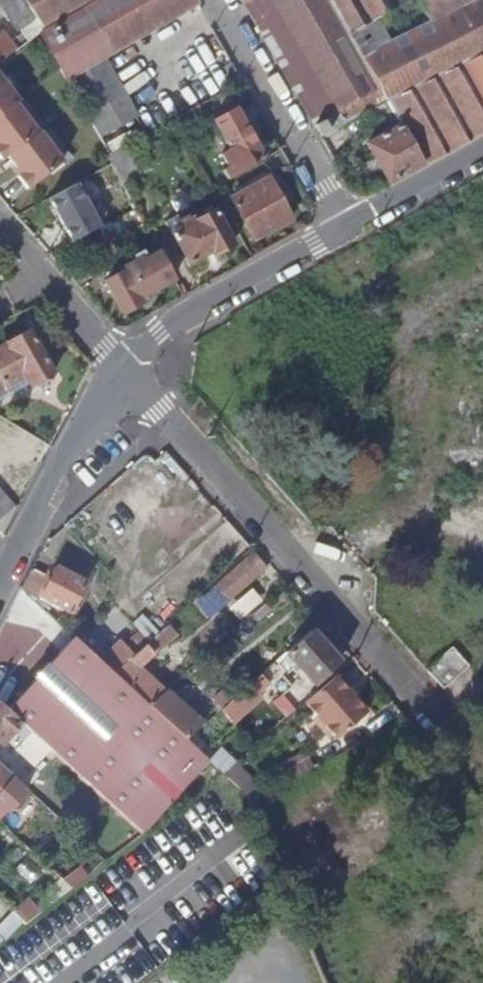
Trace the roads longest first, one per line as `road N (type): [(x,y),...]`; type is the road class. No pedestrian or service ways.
road 1 (residential): [(210,0),(336,235)]
road 2 (residential): [(336,235),(108,357)]
road 3 (residential): [(108,357),(0,576)]
road 4 (residential): [(482,153),(336,235)]
road 5 (residential): [(0,232),(108,357)]

